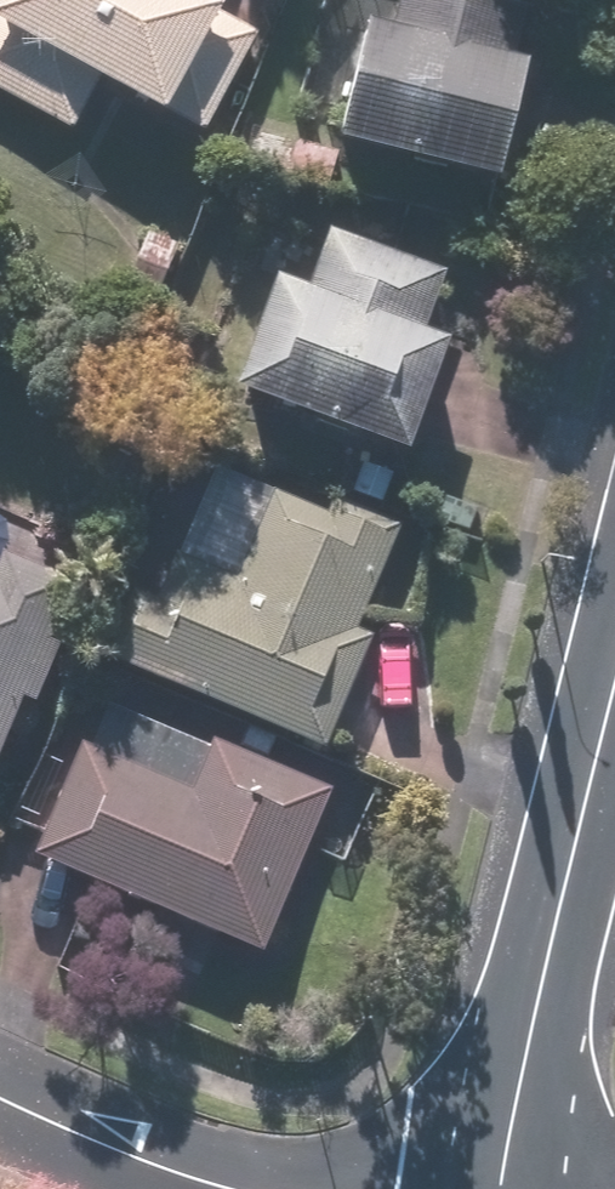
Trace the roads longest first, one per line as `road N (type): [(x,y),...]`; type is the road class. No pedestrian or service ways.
road 1 (residential): [(494,1188),(614,702)]
road 2 (residential): [(234,1188),(0,1098)]

